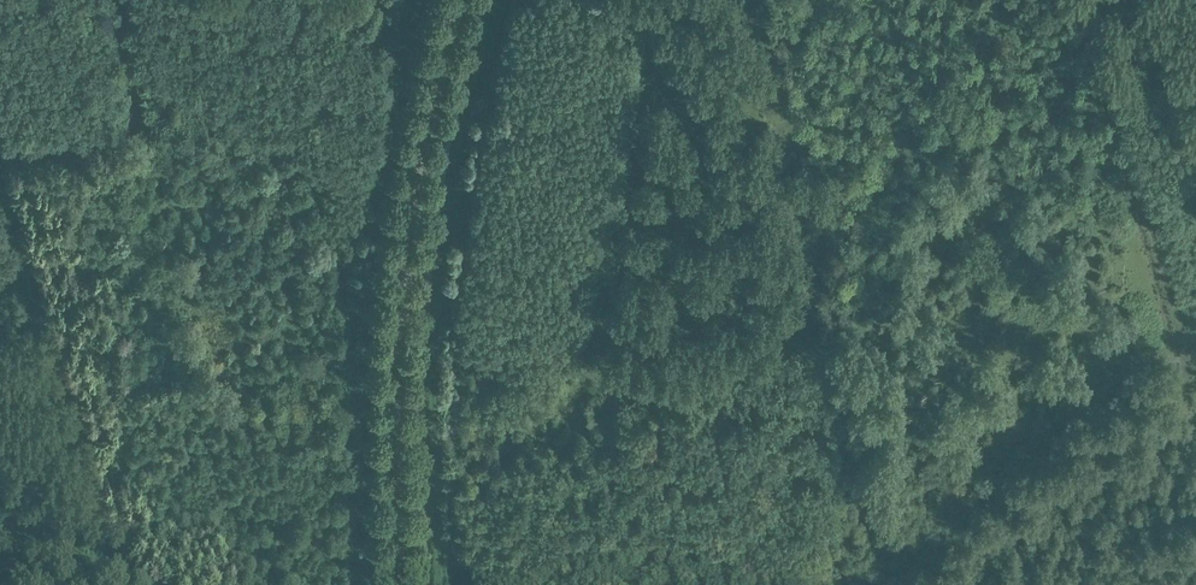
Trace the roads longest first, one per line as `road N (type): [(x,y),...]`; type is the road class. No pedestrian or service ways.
road 1 (unclassified): [(399,584),(396,371),(407,226),(458,0)]

